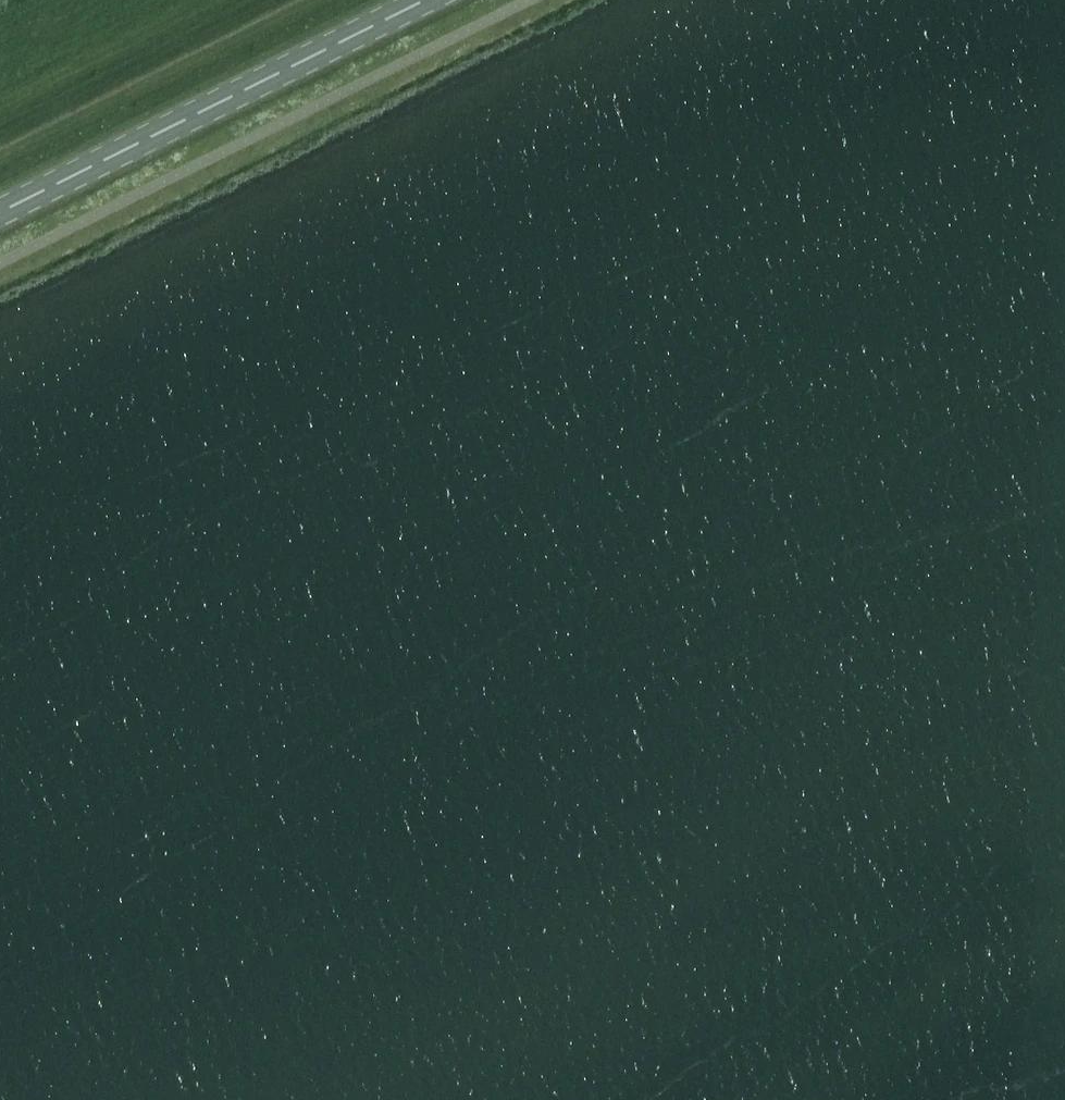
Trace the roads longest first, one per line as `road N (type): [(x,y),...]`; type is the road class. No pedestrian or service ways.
road 1 (primary): [(0,202),(391,0)]

